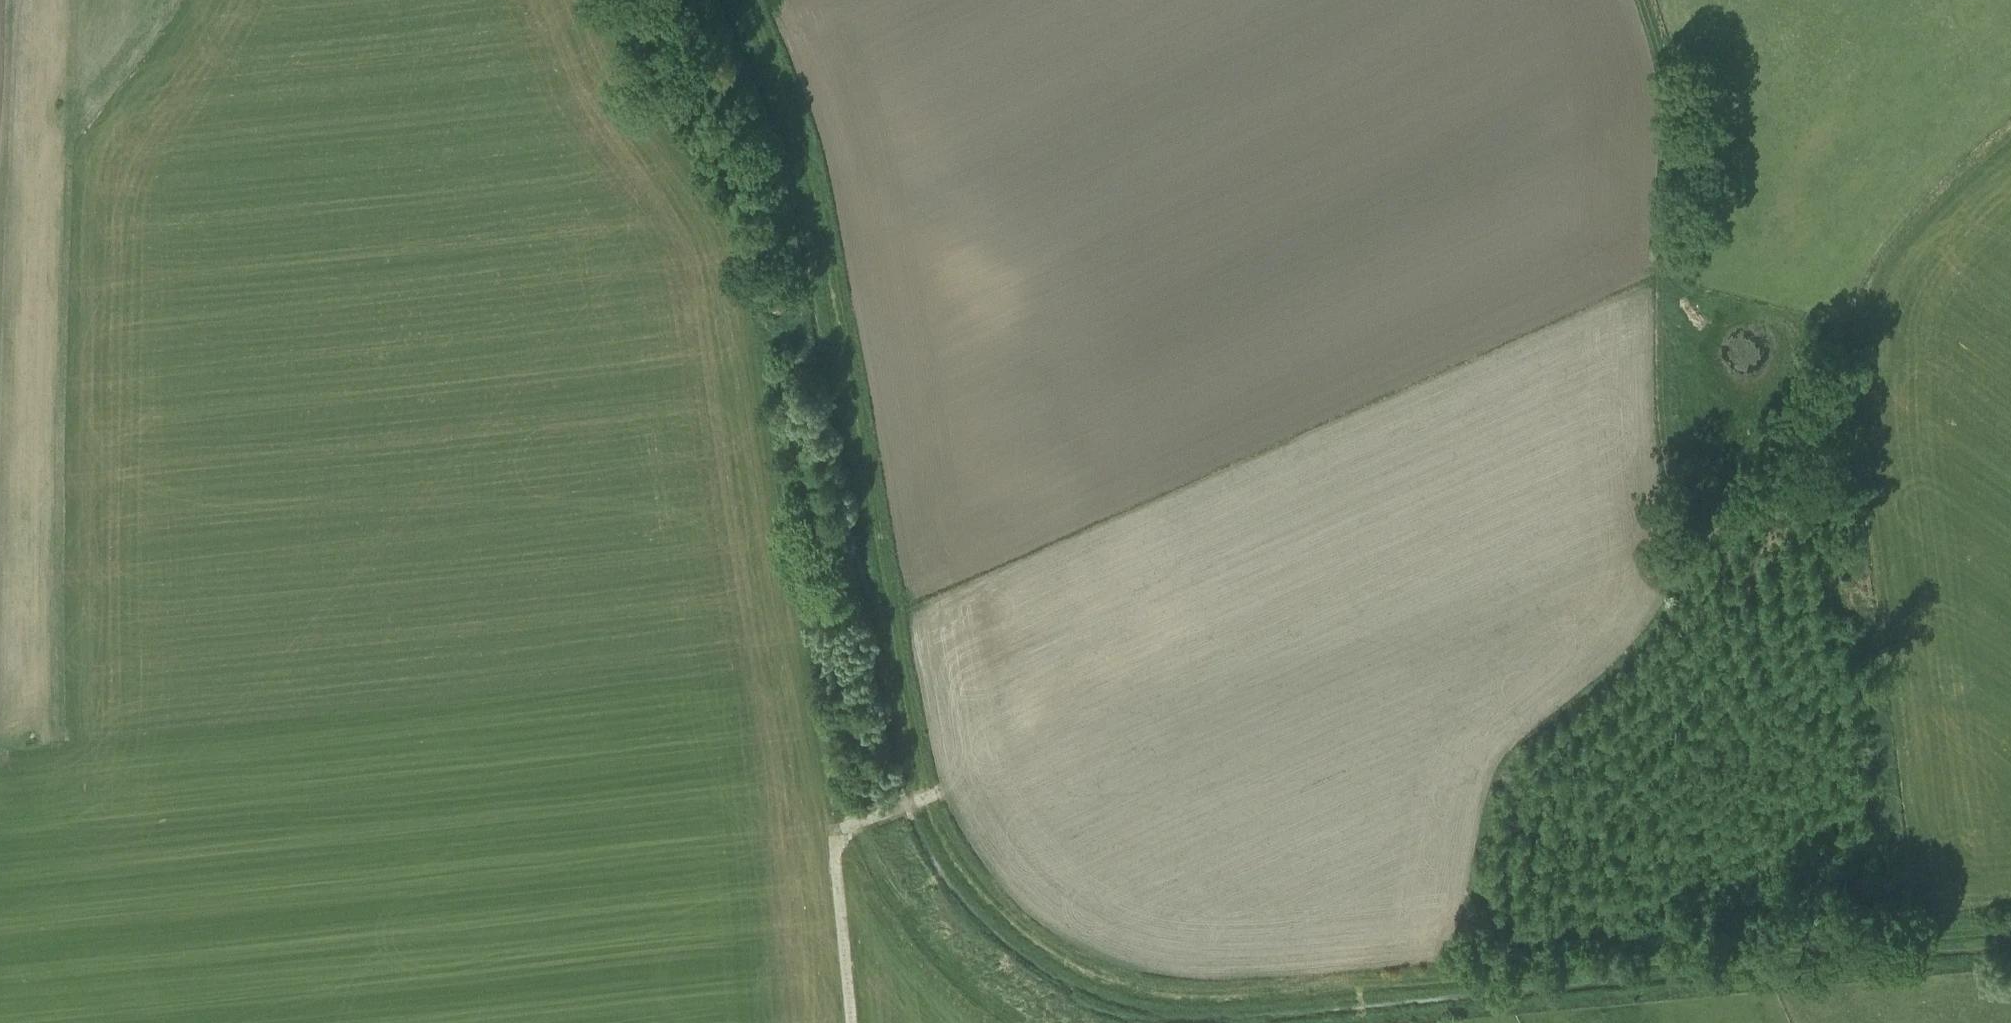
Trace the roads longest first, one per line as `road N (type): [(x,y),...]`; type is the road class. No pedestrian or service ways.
road 1 (track): [(745,0),(803,133),(816,187),(934,823),(985,900),(1037,943),(1123,984),(1211,993),(1494,977),(2010,929)]
road 2 (track): [(946,790),(835,833),(852,1022)]

